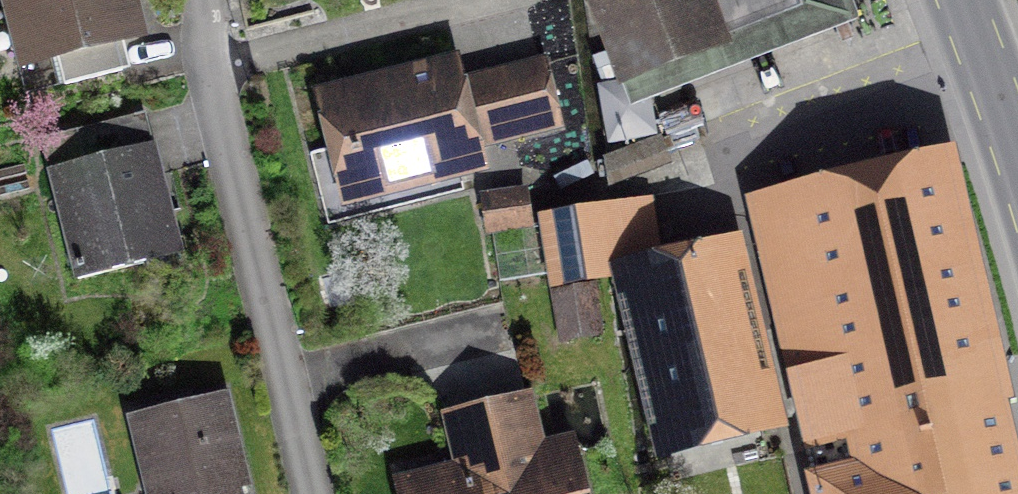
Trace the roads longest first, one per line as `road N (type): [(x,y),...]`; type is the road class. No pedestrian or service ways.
road 1 (residential): [(314,493),(200,0)]
road 2 (primary): [(1017,160),(962,0)]

